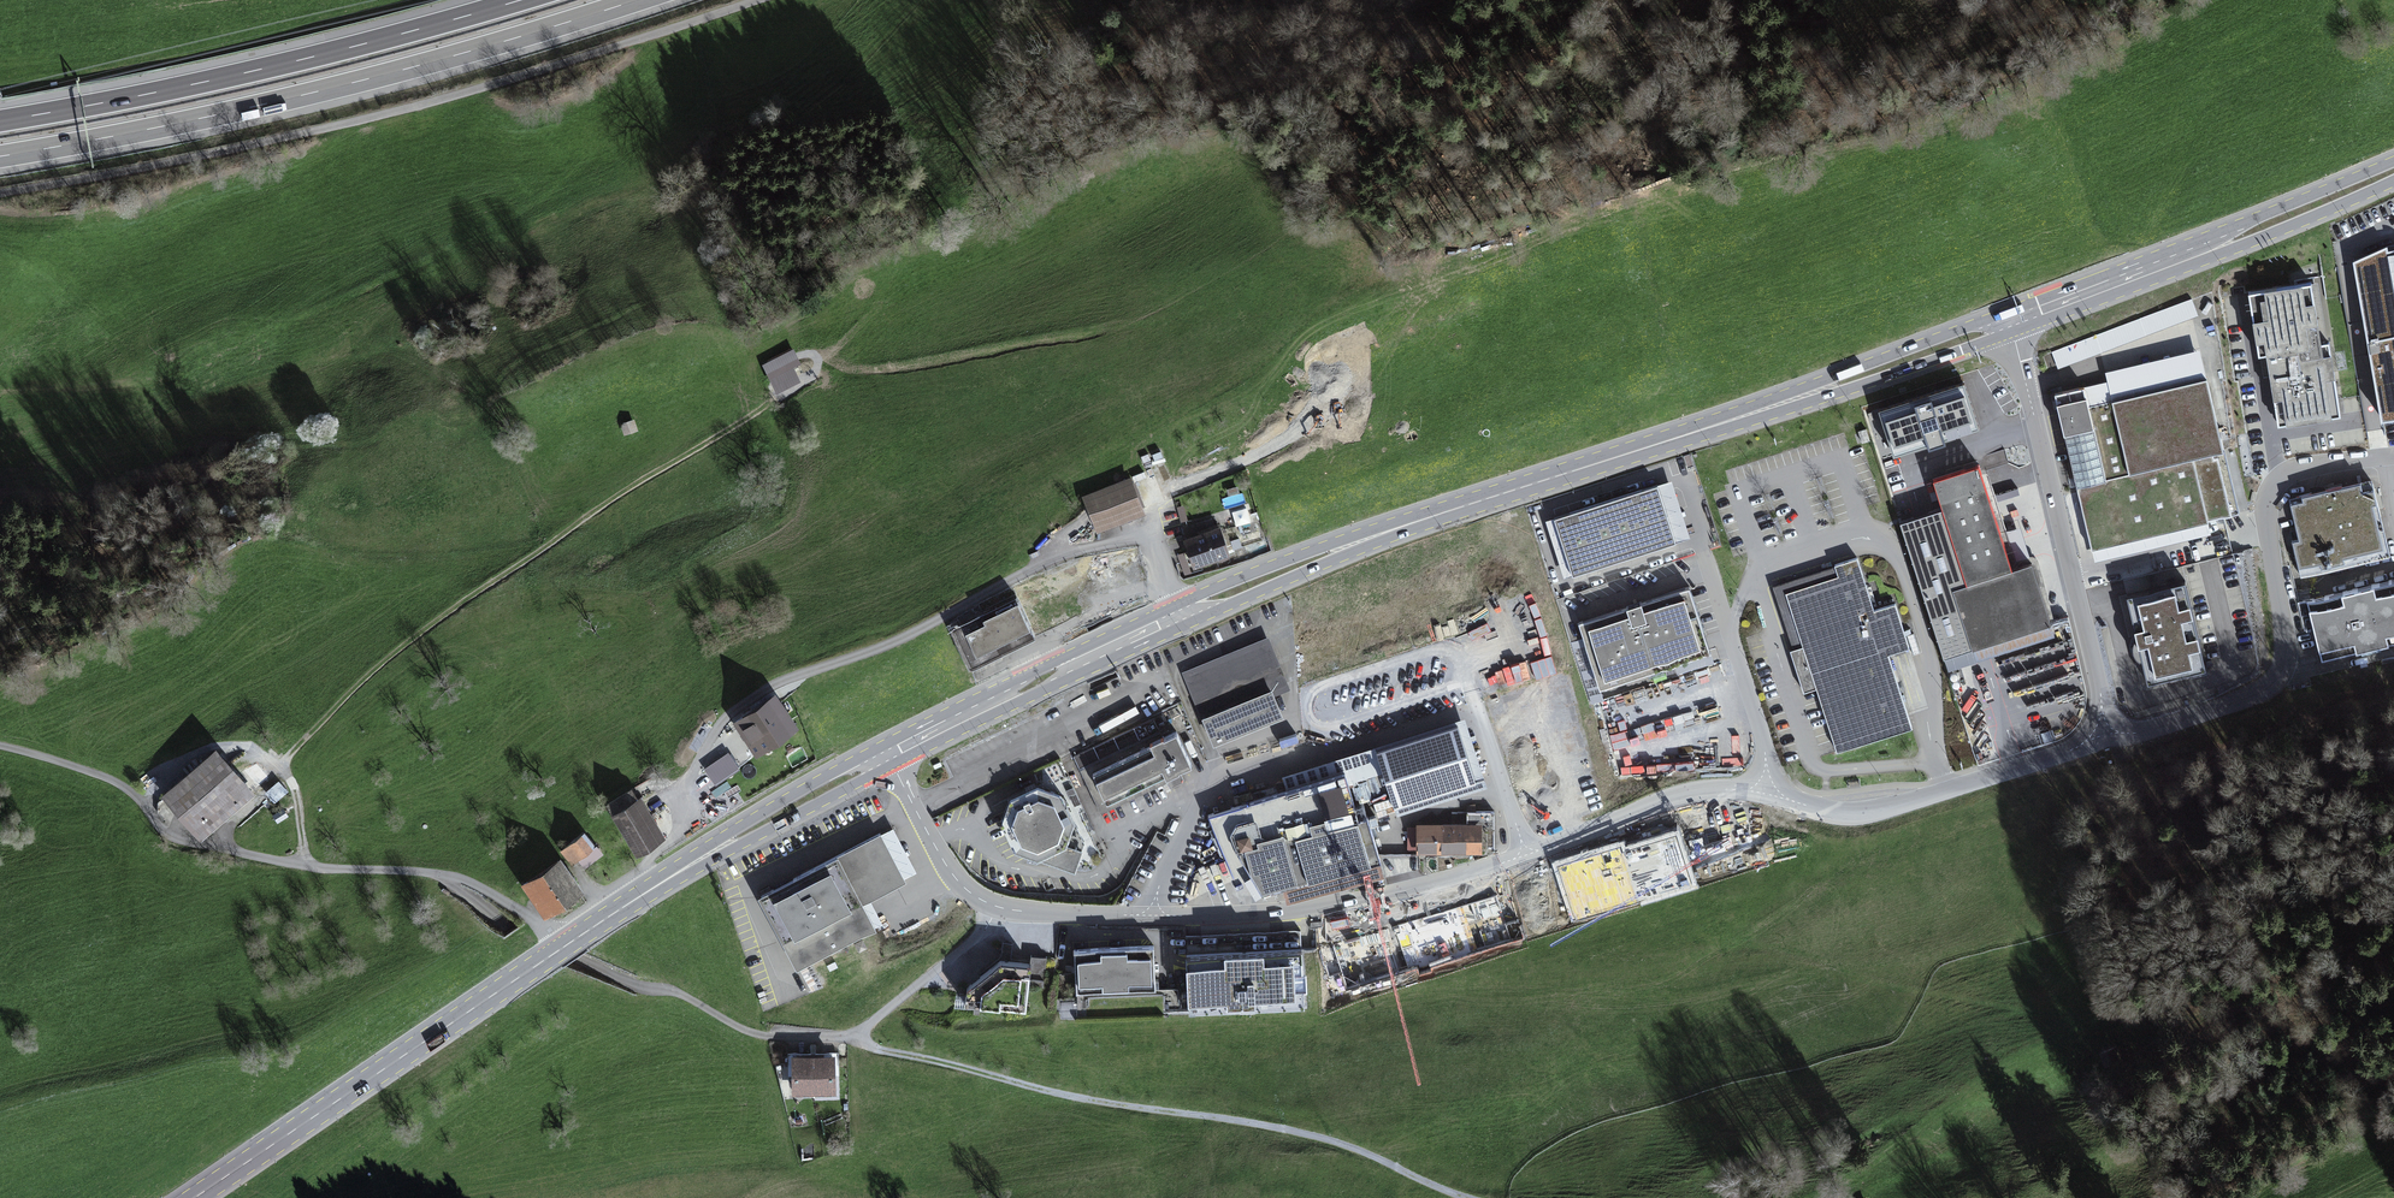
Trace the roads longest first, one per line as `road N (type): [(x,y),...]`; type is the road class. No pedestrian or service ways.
road 1 (residential): [(889,757),(960,886),(998,909),(1241,915),(1405,892),(1677,796),(1765,793),(1850,814),(1895,807),(2062,755),(2103,727)]
road 2 (primary): [(1724,421),(1356,541),(889,757)]
road 3 (unclassified): [(758,0),(364,119),(0,194)]
road 4 (track): [(773,397),(456,606),(366,677),(286,768),(308,866)]
road 5 (motorway): [(0,157),(260,106),(638,0)]
road 6 (track): [(1470,1197),(1352,1147),(1285,1129),(1073,1096),(859,1040)]
road 7 (unclassified): [(0,746),(125,787),(180,840),(308,866),(417,871),(474,883),(537,922),(561,949)]
road 8 (motorway): [(519,0),(261,69),(0,121)]
road 9 (residential): [(2103,727),(2134,734),(2256,694),(2276,679),(2287,659),(2267,519),(2274,485),(2304,464),(2393,457)]
road 10 (primary): [(561,949),(195,1197)]
road 11 (residential): [(2103,727),(2011,323)]
road 12 (primary): [(1724,421),(1774,415),(1982,344),(2011,323)]
road 13 (primary): [(2011,323),(1975,323),(1724,421)]
road 14 (primary): [(889,757),(840,768),(693,853),(666,881)]
road 15 (primary): [(666,881),(850,789),(889,757)]
road 16 (primary): [(2393,159),(2262,213),(2188,257)]
road 17 (primary): [(2188,257),(2272,238),(2393,183)]
road 18 (primary): [(2188,257),(2011,323)]
road 19 (primary): [(666,881),(561,949)]

